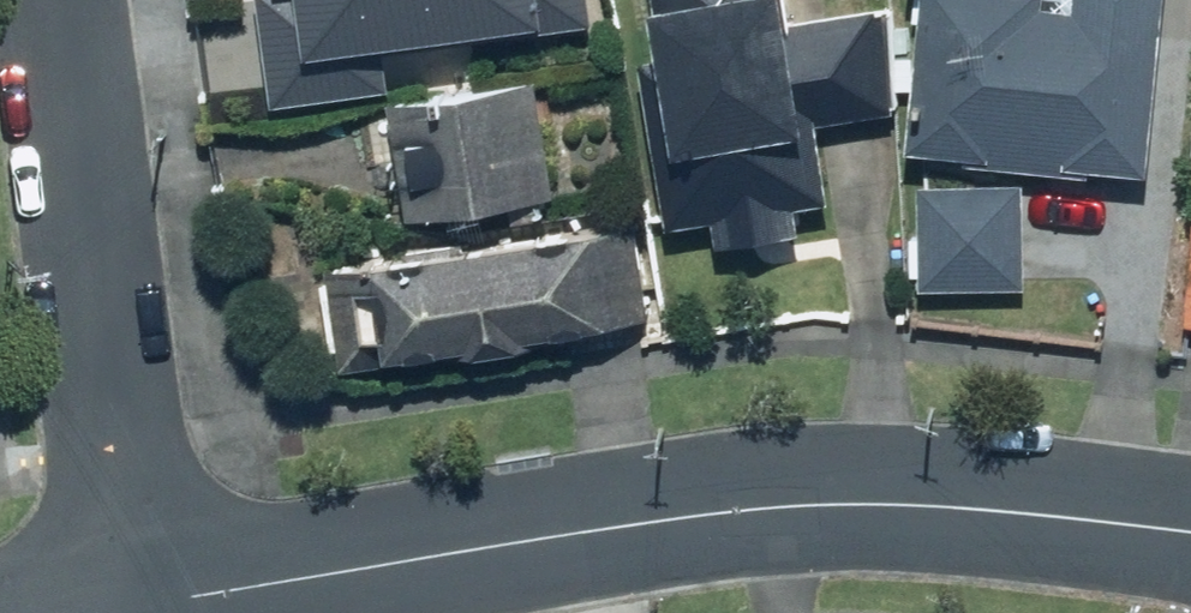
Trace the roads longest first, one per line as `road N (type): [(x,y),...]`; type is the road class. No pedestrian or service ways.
road 1 (tertiary): [(140,603),(804,494),(1190,534)]
road 2 (residential): [(140,603),(64,0)]

